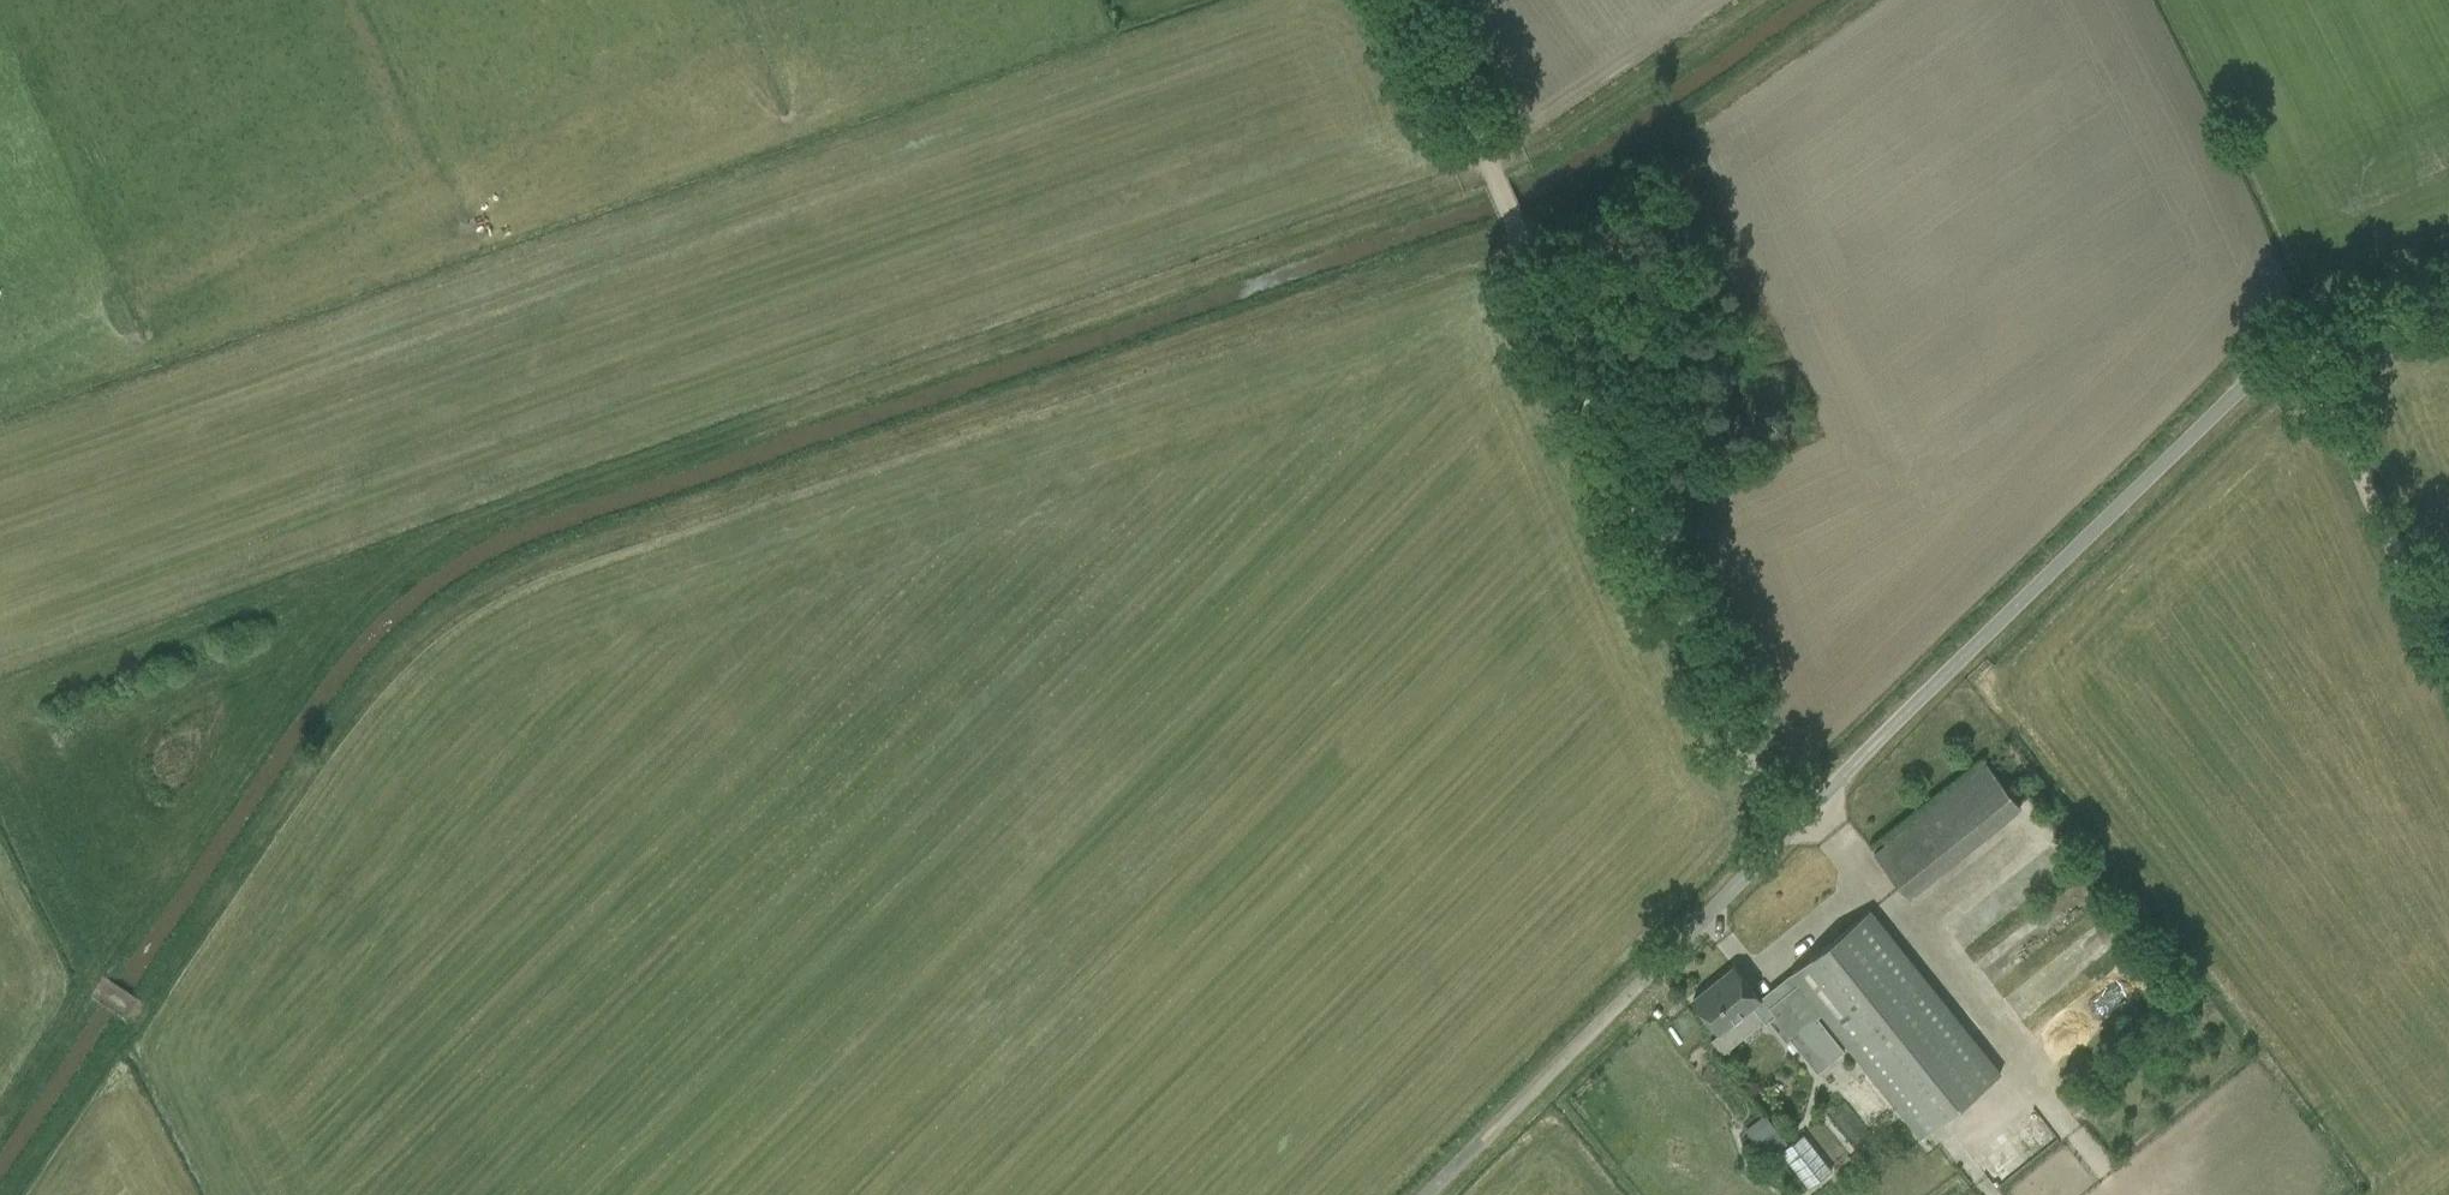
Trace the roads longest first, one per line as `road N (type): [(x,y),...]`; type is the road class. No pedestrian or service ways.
road 1 (unclassified): [(1422,1194),(1788,818),(2265,364),(2448,277)]
road 2 (track): [(1407,0),(1584,375),(1760,800),(1788,818)]
road 3 (track): [(2298,348),(2448,670)]

